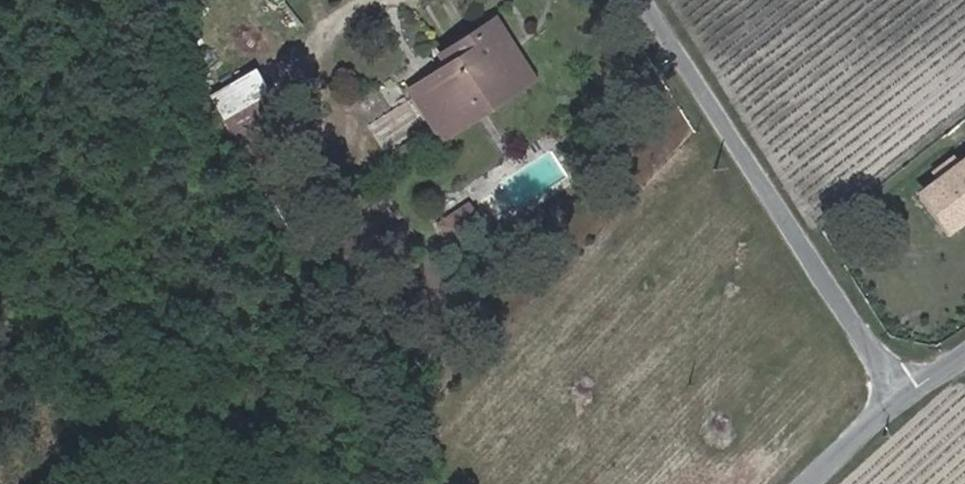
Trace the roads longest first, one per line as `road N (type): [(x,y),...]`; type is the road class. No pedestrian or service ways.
road 1 (unclassified): [(657,0),(906,398)]
road 2 (unclassified): [(822,483),(906,398)]

